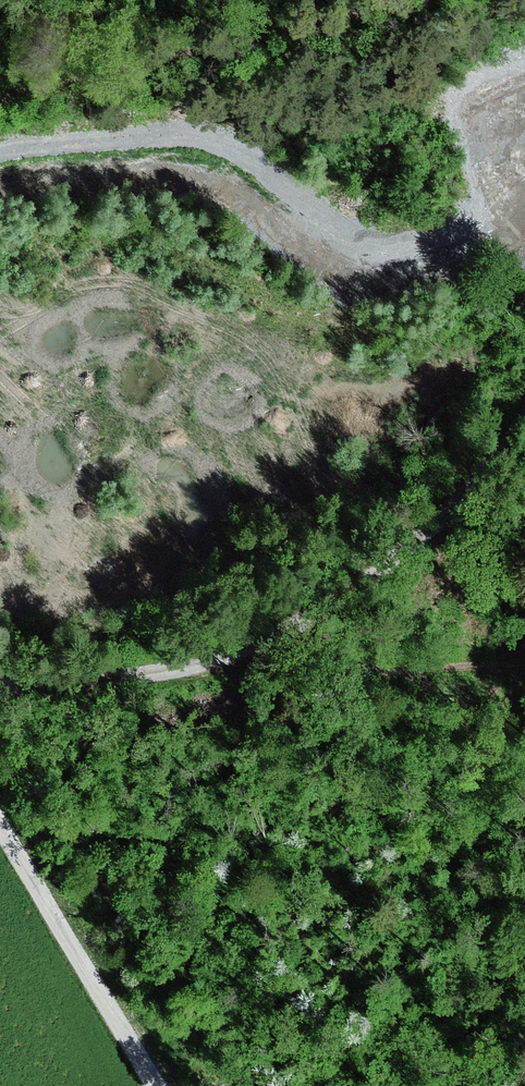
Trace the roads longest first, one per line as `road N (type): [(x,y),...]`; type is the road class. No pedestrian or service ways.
road 1 (track): [(0,688),(226,660),(311,620),(422,536),(524,426)]
road 2 (track): [(0,144),(212,136),(279,175),(326,217)]
road 3 (track): [(158,1085),(0,818)]

